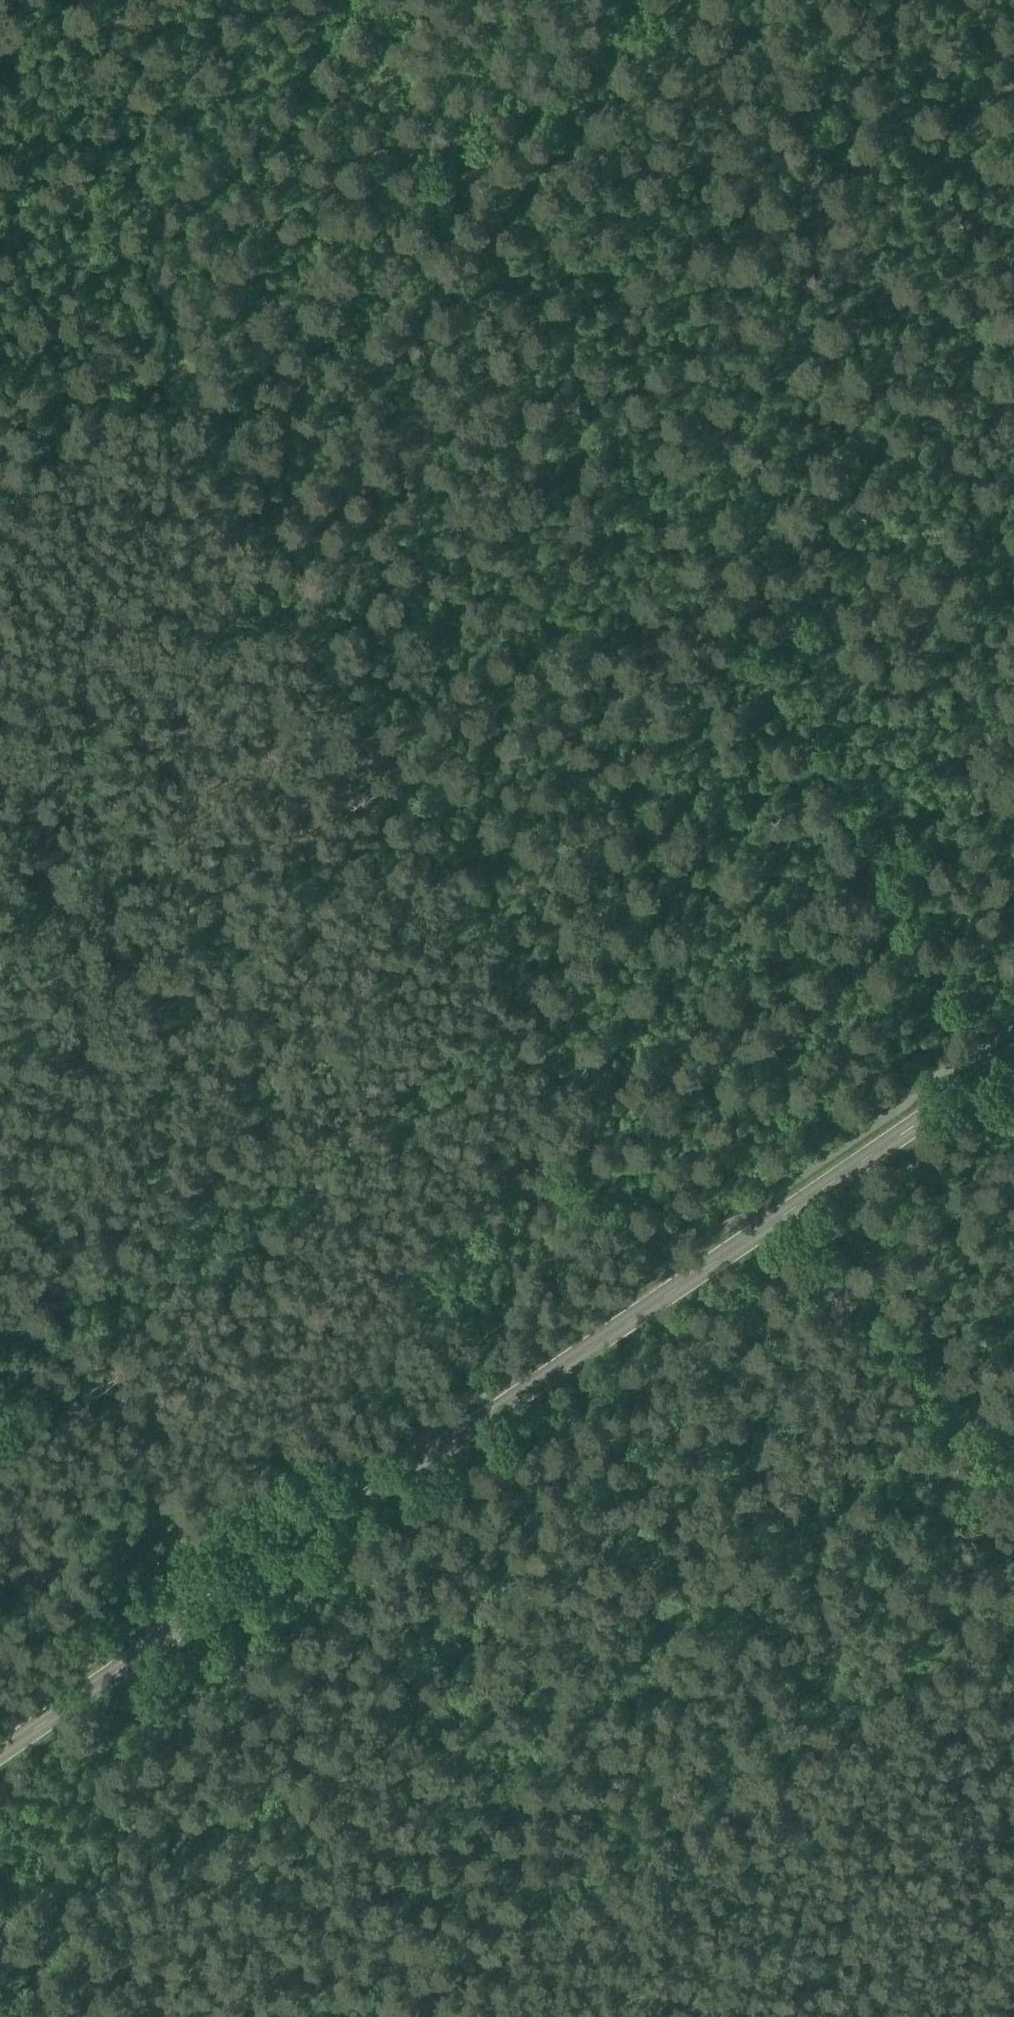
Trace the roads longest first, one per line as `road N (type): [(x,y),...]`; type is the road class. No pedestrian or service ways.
road 1 (tertiary): [(0,1750),(1013,1056)]
road 2 (track): [(210,1607),(501,2016)]

